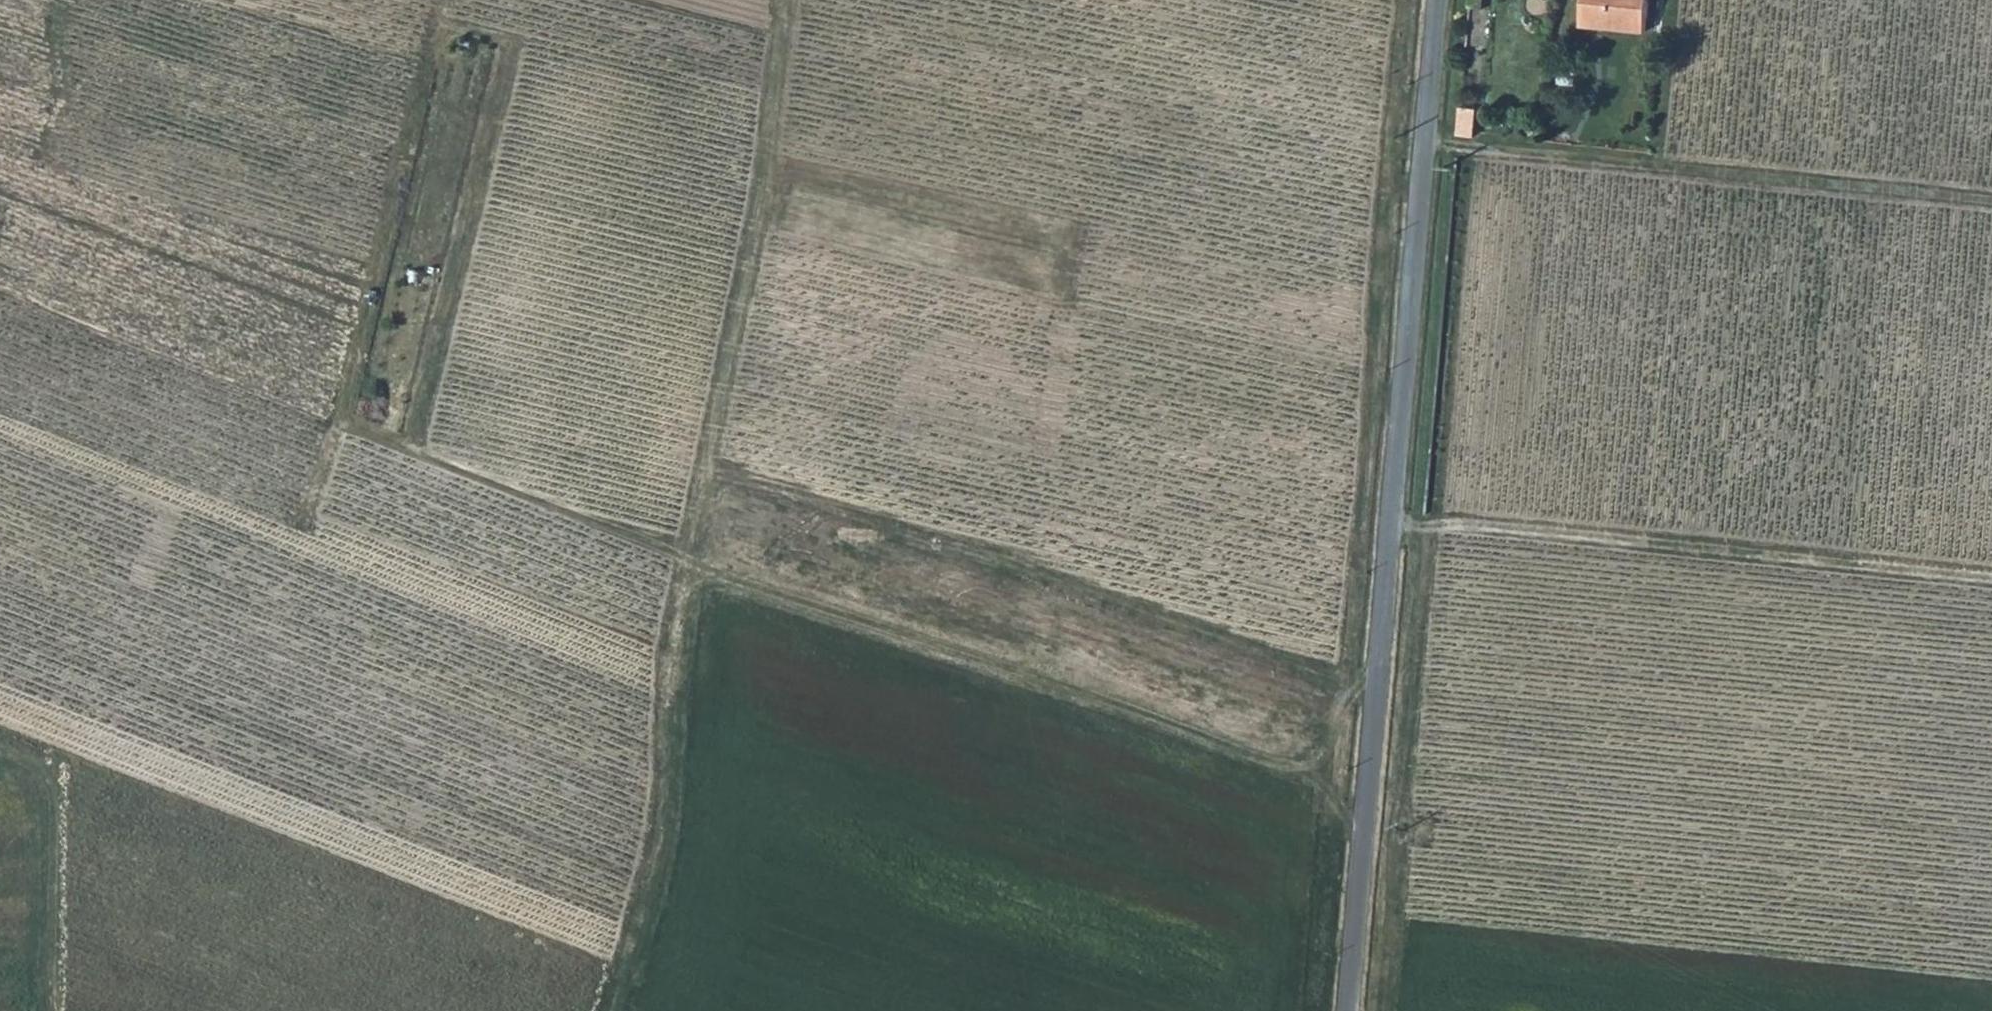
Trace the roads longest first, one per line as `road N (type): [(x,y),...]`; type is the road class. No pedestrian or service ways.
road 1 (track): [(794,0),(750,272),(660,651),(654,863),(607,1010)]
road 2 (unclassified): [(1347,1010),(1439,0)]
road 3 (track): [(1991,203),(1427,144)]

